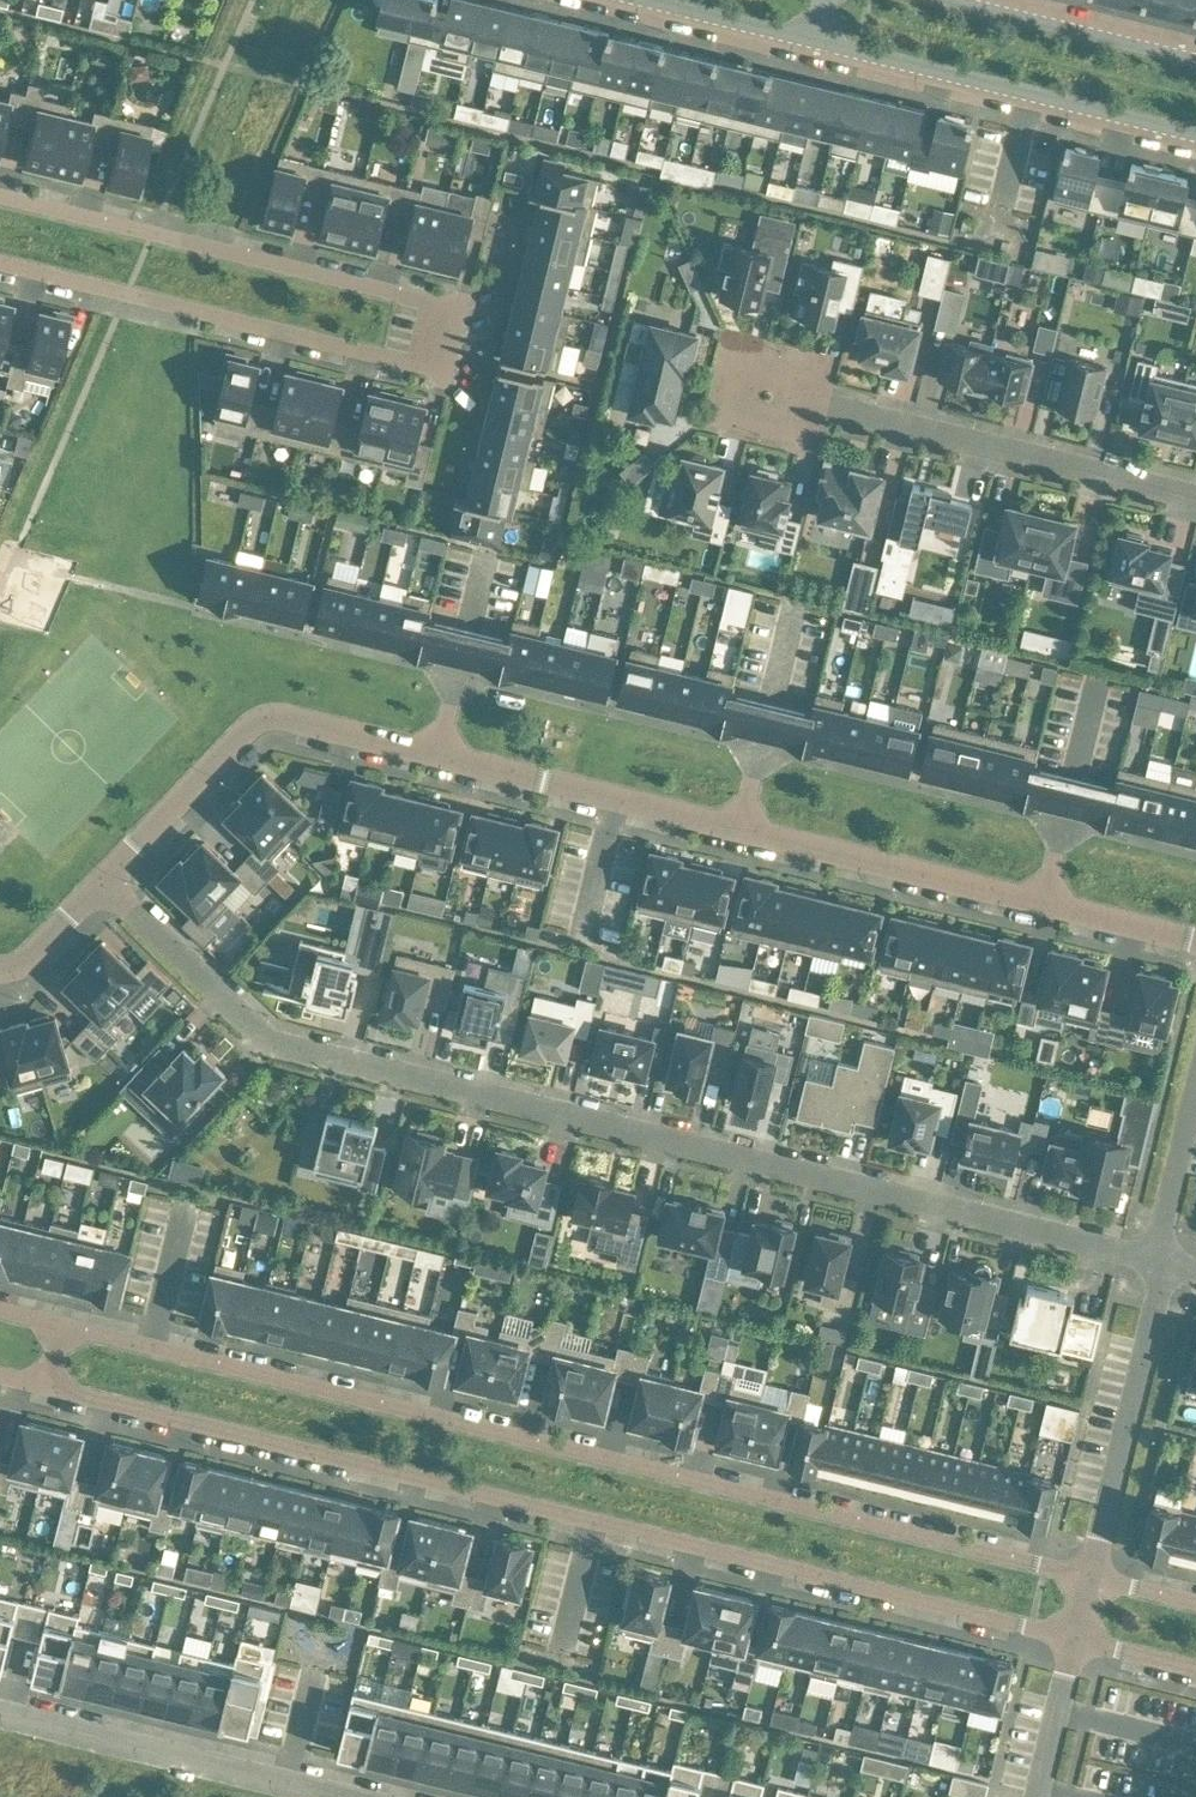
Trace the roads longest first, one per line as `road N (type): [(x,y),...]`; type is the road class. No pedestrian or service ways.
road 1 (residential): [(106,888),(262,724),(283,715),(1195,940)]
road 2 (residential): [(106,888),(274,1045),(1156,1259)]
road 3 (residential): [(49,1385),(1076,1640)]
road 4 (residential): [(1091,1576),(64,1325)]
road 5 (residential): [(0,264),(396,364),(425,353),(434,335),(430,313),(413,298),(0,197)]
road 6 (residential): [(1195,496),(804,399)]
road 7 (tertiary): [(818,43),(1195,135)]
road 8 (residential): [(366,1796),(0,1707)]
road 9 (residential): [(1091,1576),(1163,1281),(1156,1259)]
road 10 (tertiary): [(1195,60),(950,0)]
road 11 (residential): [(804,399),(790,420),(766,425),(740,397),(747,373),(767,362),(790,366),(804,387)]
road 12 (tertiary): [(644,0),(818,43)]
road 13 (residential): [(1156,1259),(1195,1100)]
road 14 (residential): [(1038,1796),(1076,1640)]
road 15 (residential): [(0,970),(34,960),(106,888)]
road 16 (residential): [(1076,1640),(1195,1670)]

